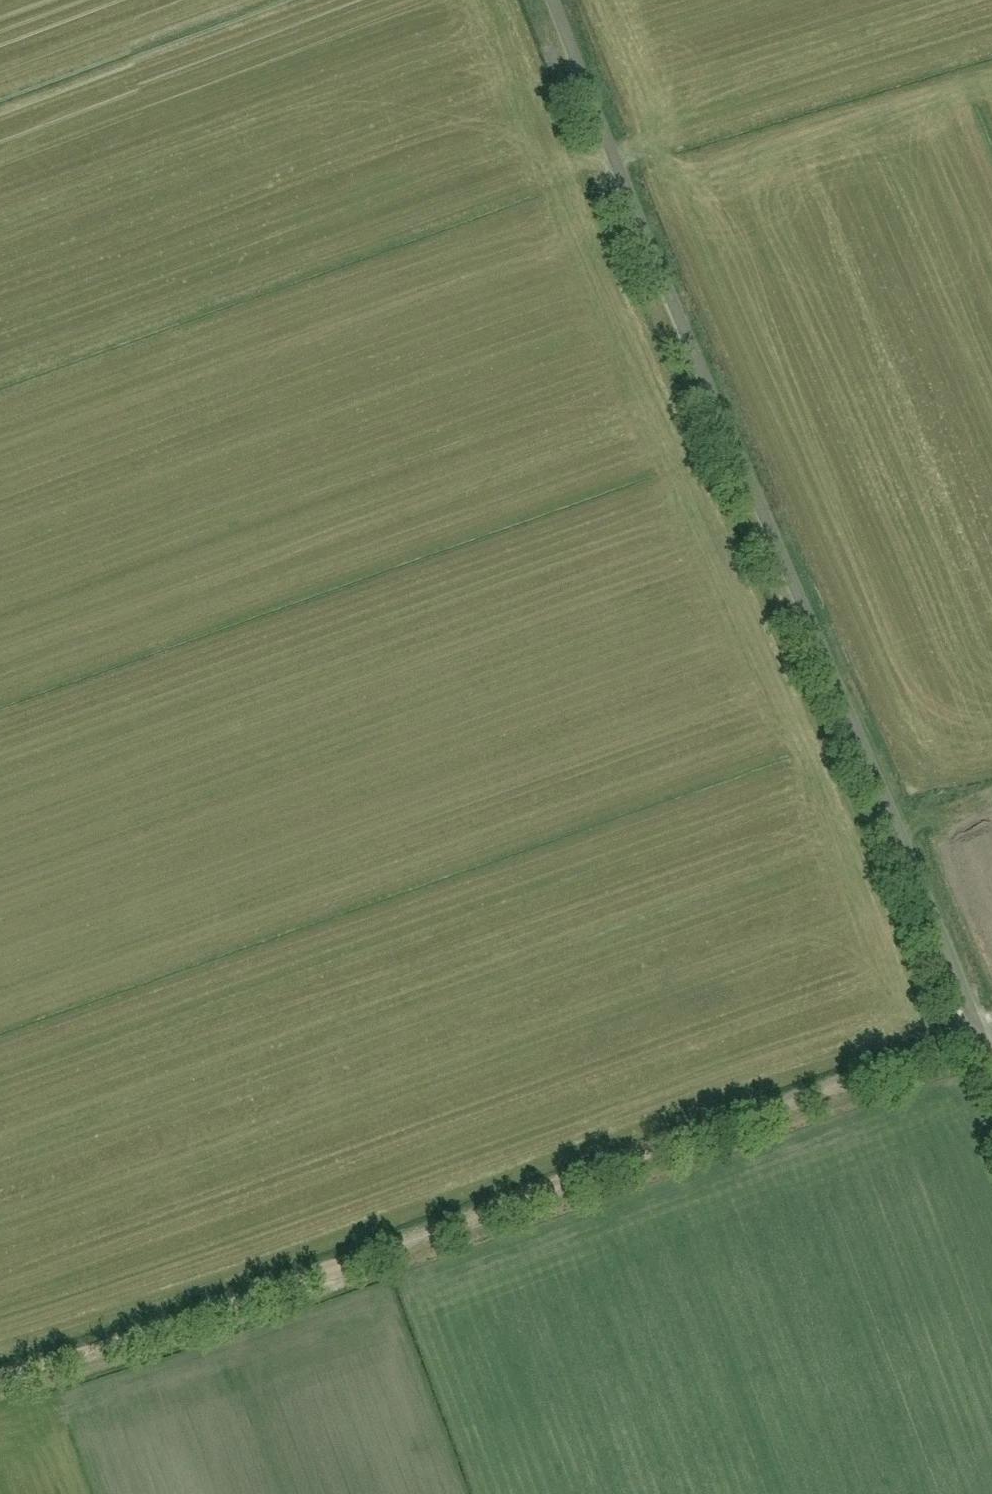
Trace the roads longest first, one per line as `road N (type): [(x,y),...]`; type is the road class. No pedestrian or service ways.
road 1 (unclassified): [(991,1063),(545,0)]
road 2 (track): [(980,1032),(352,1262),(0,1377)]

